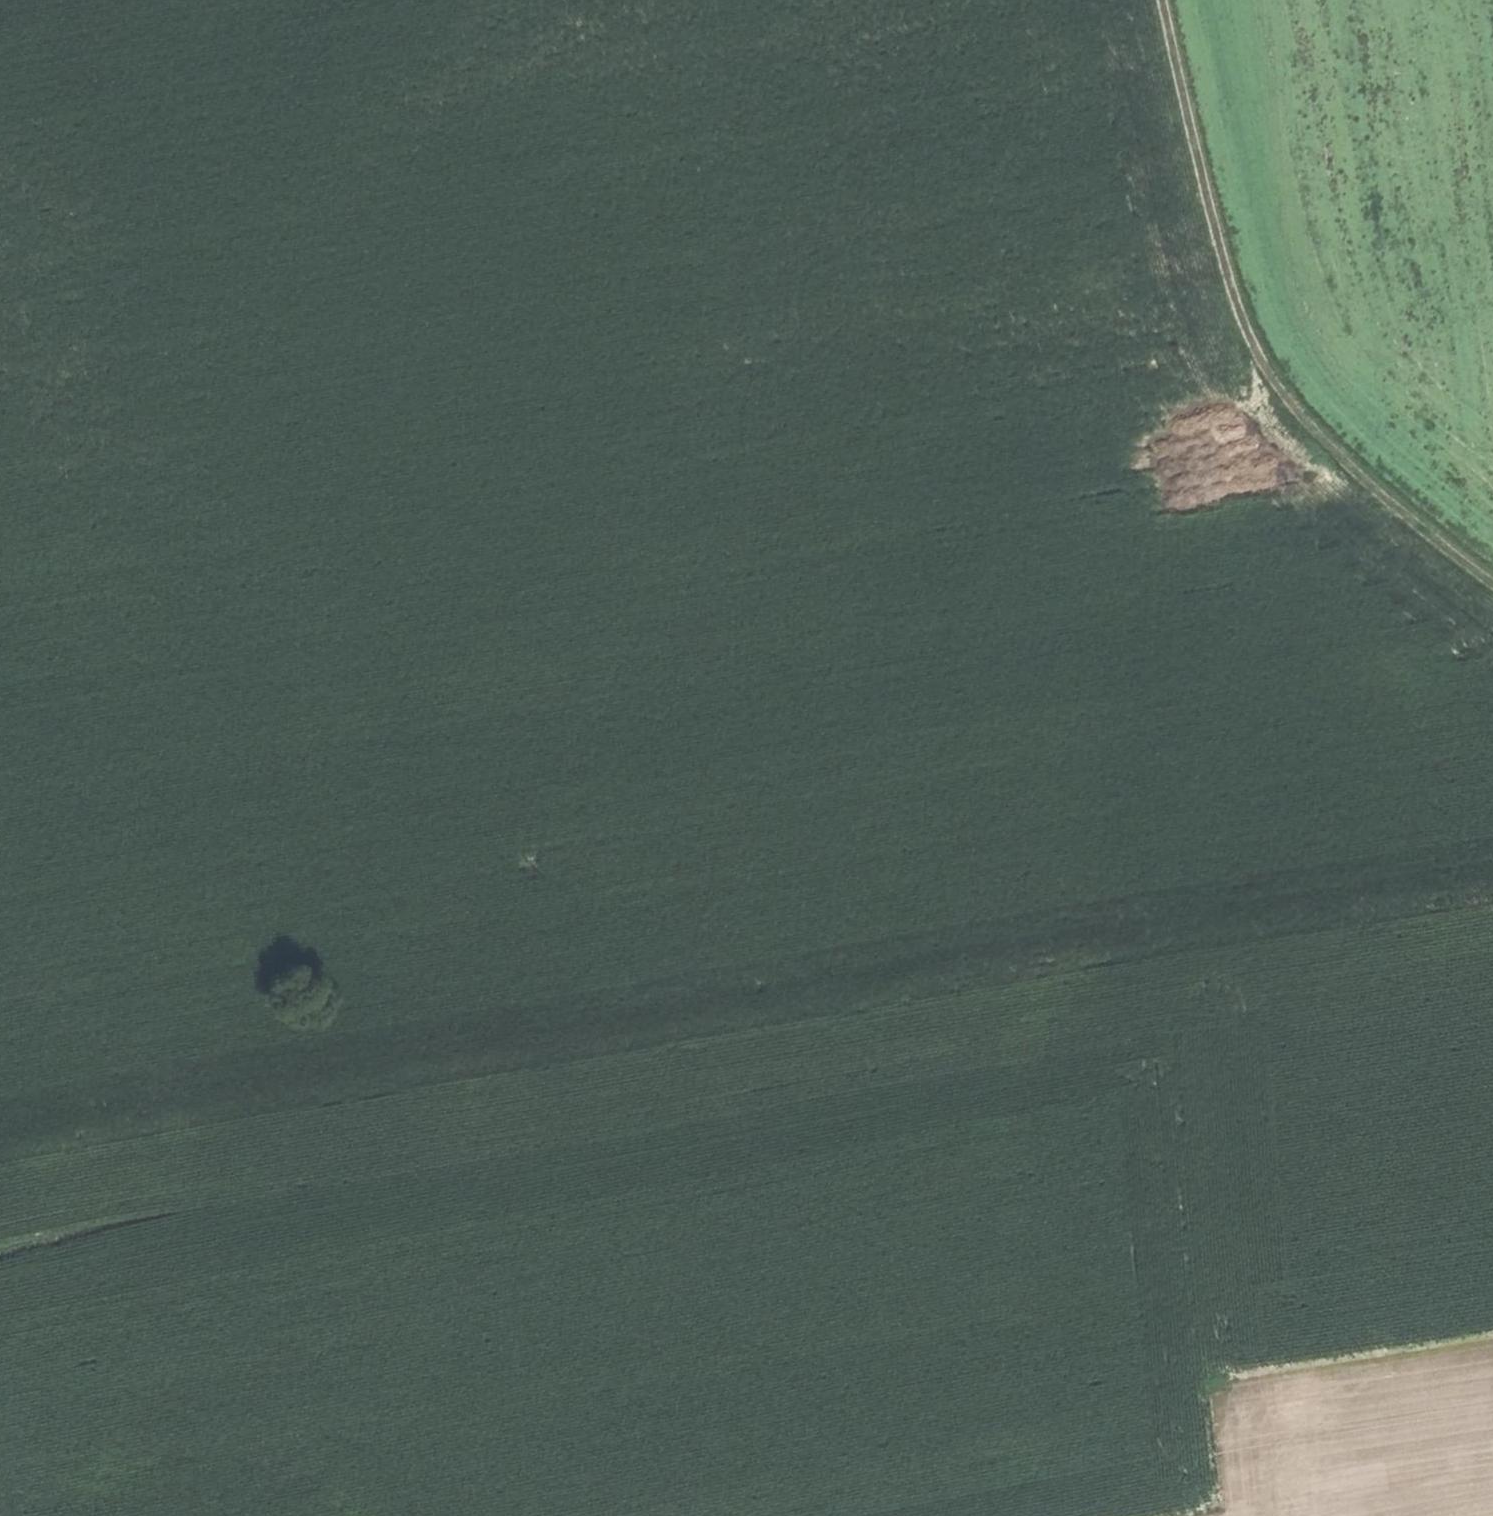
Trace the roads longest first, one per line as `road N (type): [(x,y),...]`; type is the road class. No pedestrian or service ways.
road 1 (track): [(1164,0),(1237,306),(1258,355),(1304,419),(1365,479),(1492,583)]
road 2 (track): [(0,1248),(296,1195)]

